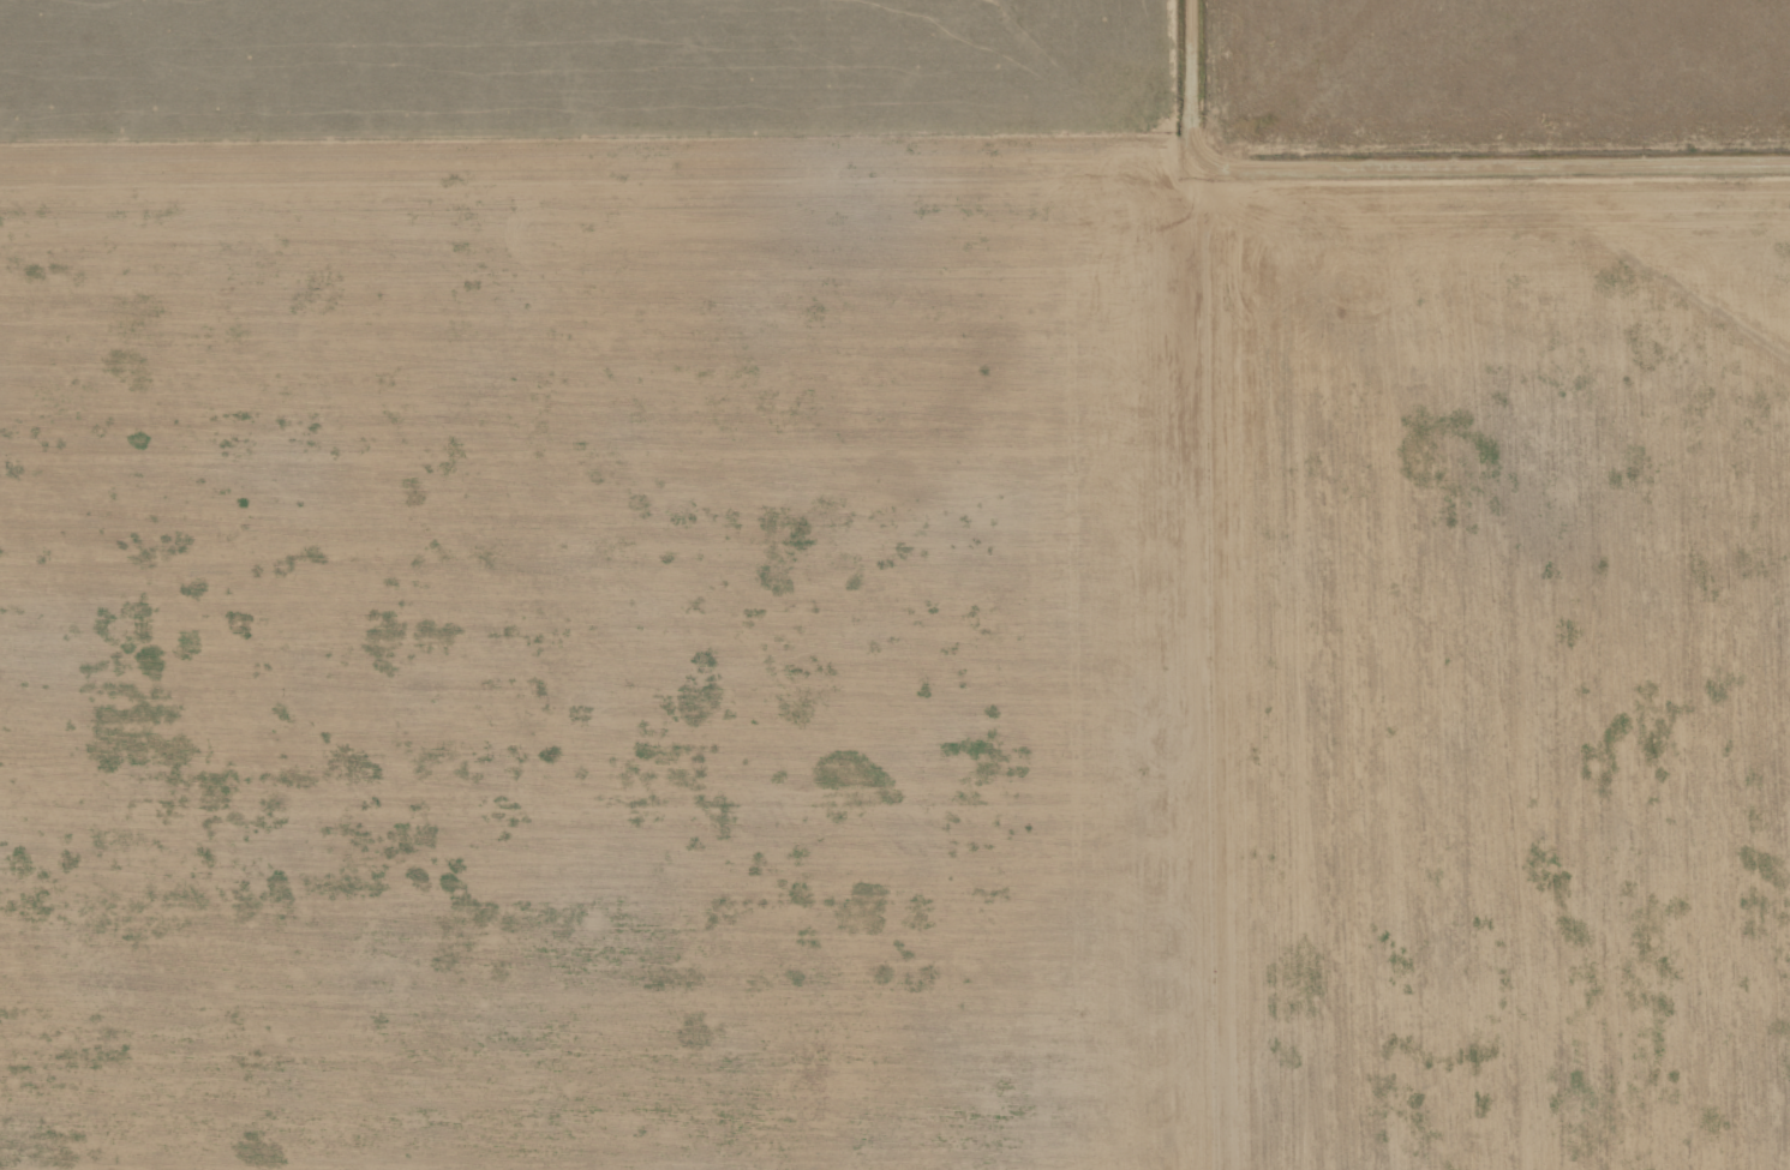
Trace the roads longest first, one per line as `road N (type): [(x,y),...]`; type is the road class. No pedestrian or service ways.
road 1 (residential): [(1217,1169),(1210,152)]
road 2 (residential): [(1196,0),(1201,140),(1235,166),(1789,160)]

